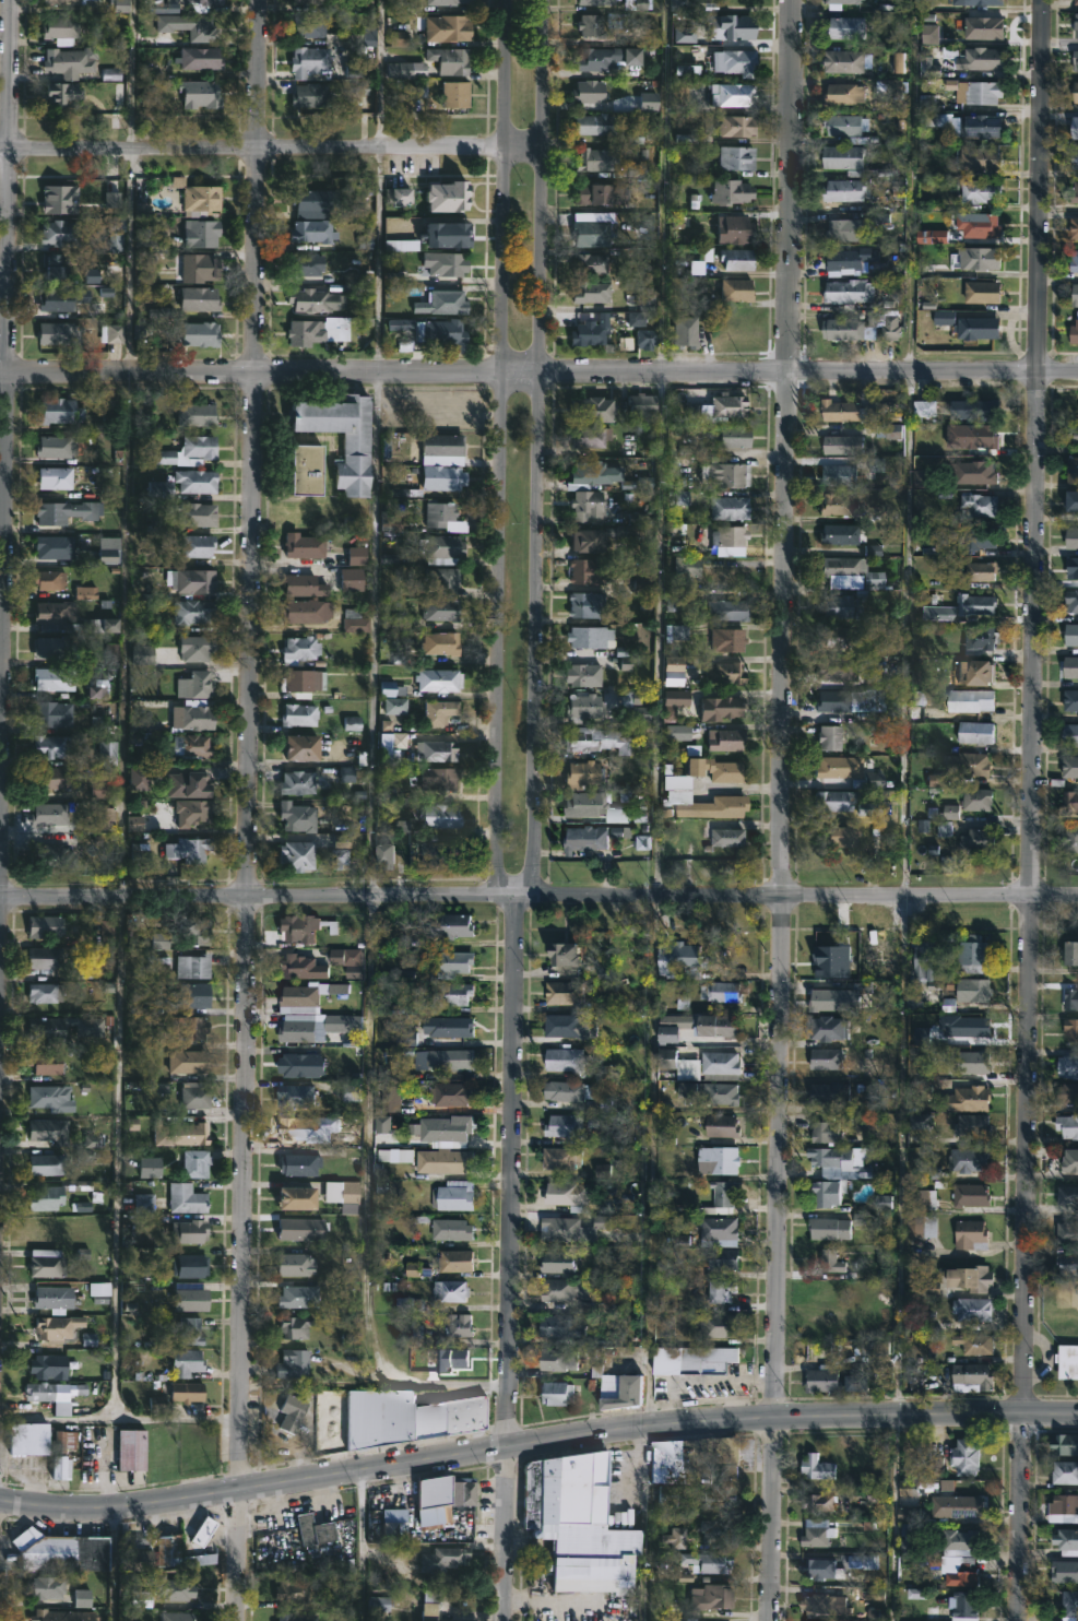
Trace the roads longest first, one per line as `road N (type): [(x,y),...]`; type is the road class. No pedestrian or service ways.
road 1 (residential): [(260,0),(236,1620)]
road 2 (residential): [(795,0),(771,1620)]
road 3 (residential): [(1040,0),(1018,1620)]
road 4 (secondary): [(1077,1417),(706,1423),(460,1453),(109,1515),(0,1509)]
road 5 (residential): [(1077,368),(0,375)]
road 6 (residential): [(0,899),(1077,895)]
road 7 (residential): [(10,0),(0,1009)]
road 8 (tertiary): [(517,898),(534,859),(536,827),(547,0)]
road 9 (tertiary): [(509,0),(501,849),(517,898)]
road 10 (residential): [(517,898),(505,1620)]
road 11 (residential): [(546,147),(0,152)]

